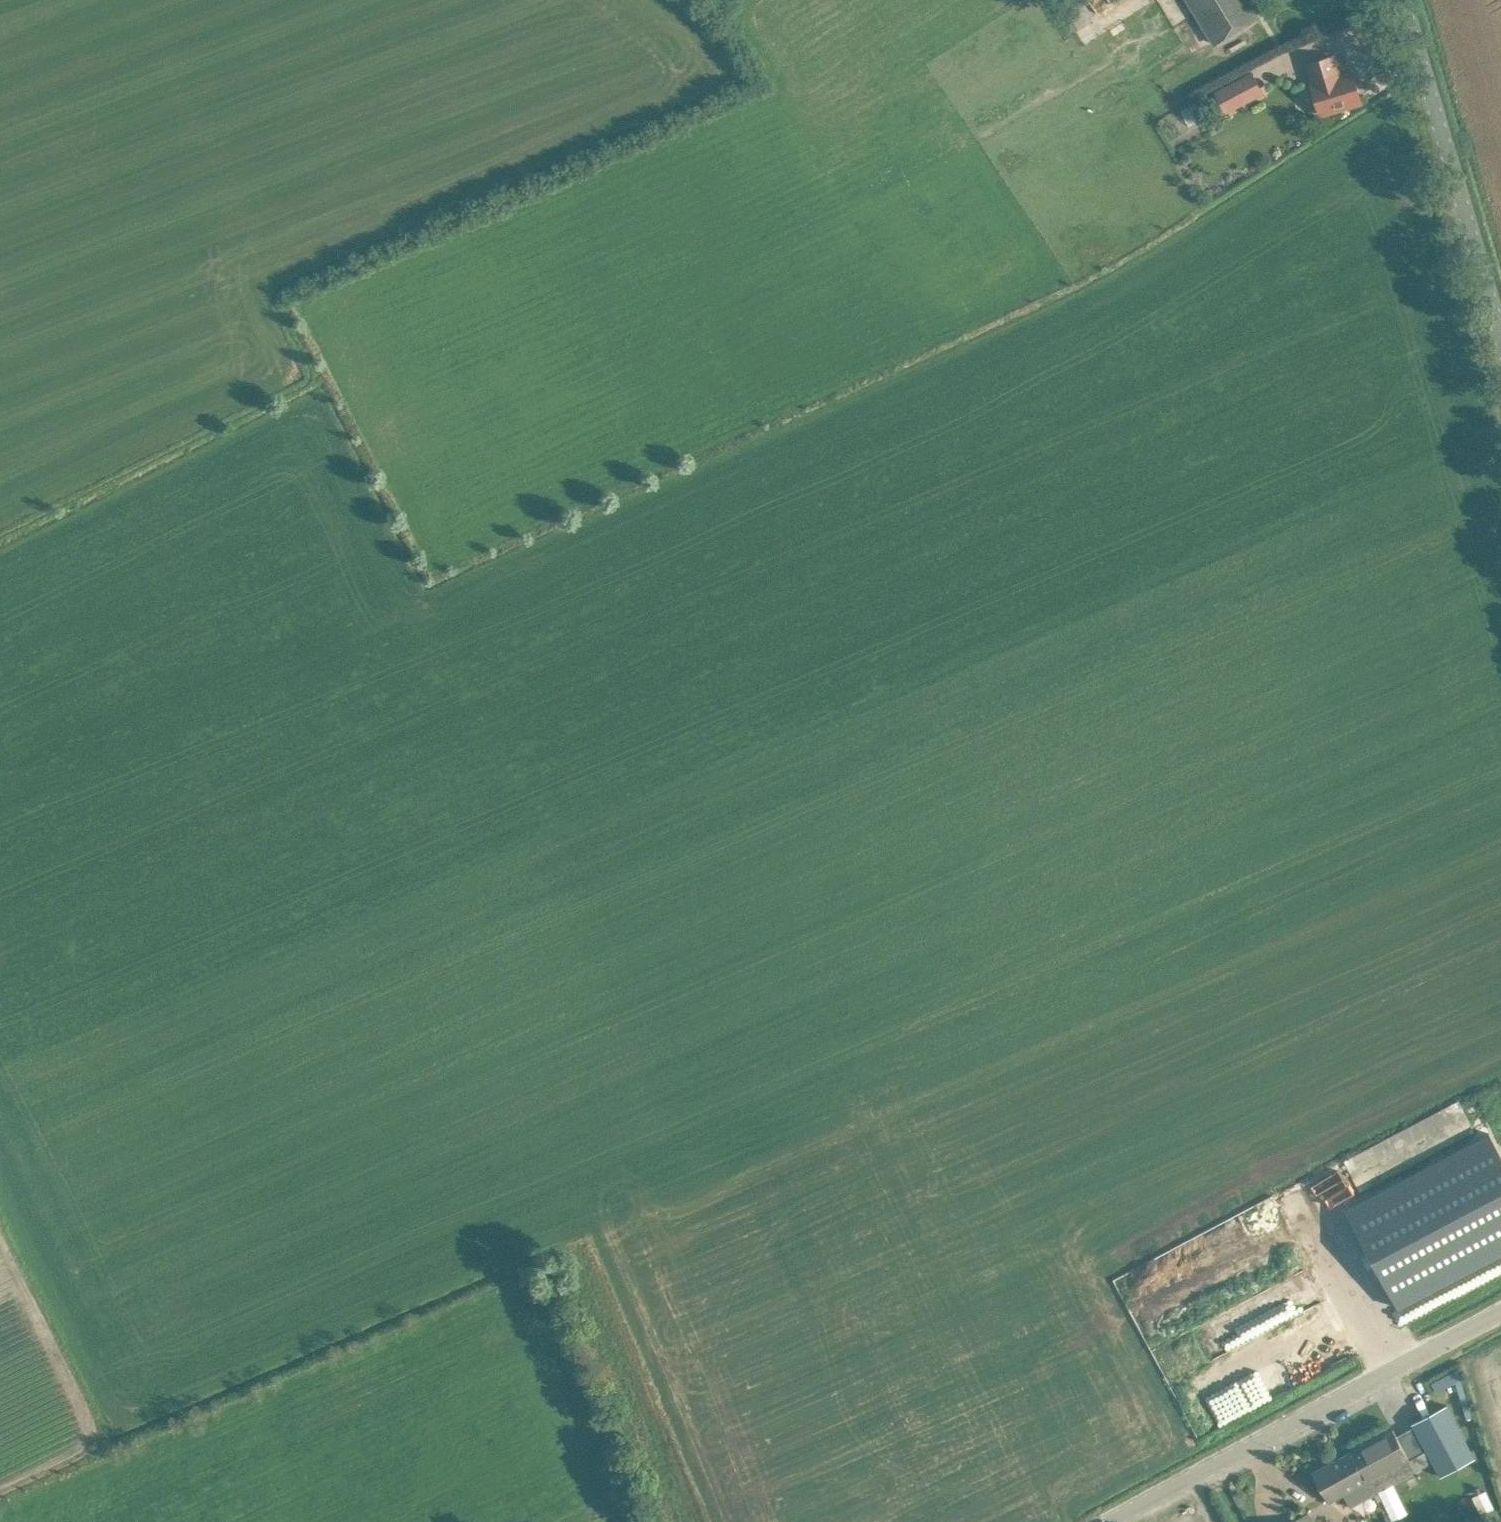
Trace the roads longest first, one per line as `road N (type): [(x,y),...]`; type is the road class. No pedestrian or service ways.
road 1 (unclassified): [(1110,1521),(1500,1311)]
road 2 (unclassified): [(1500,334),(1403,0)]

